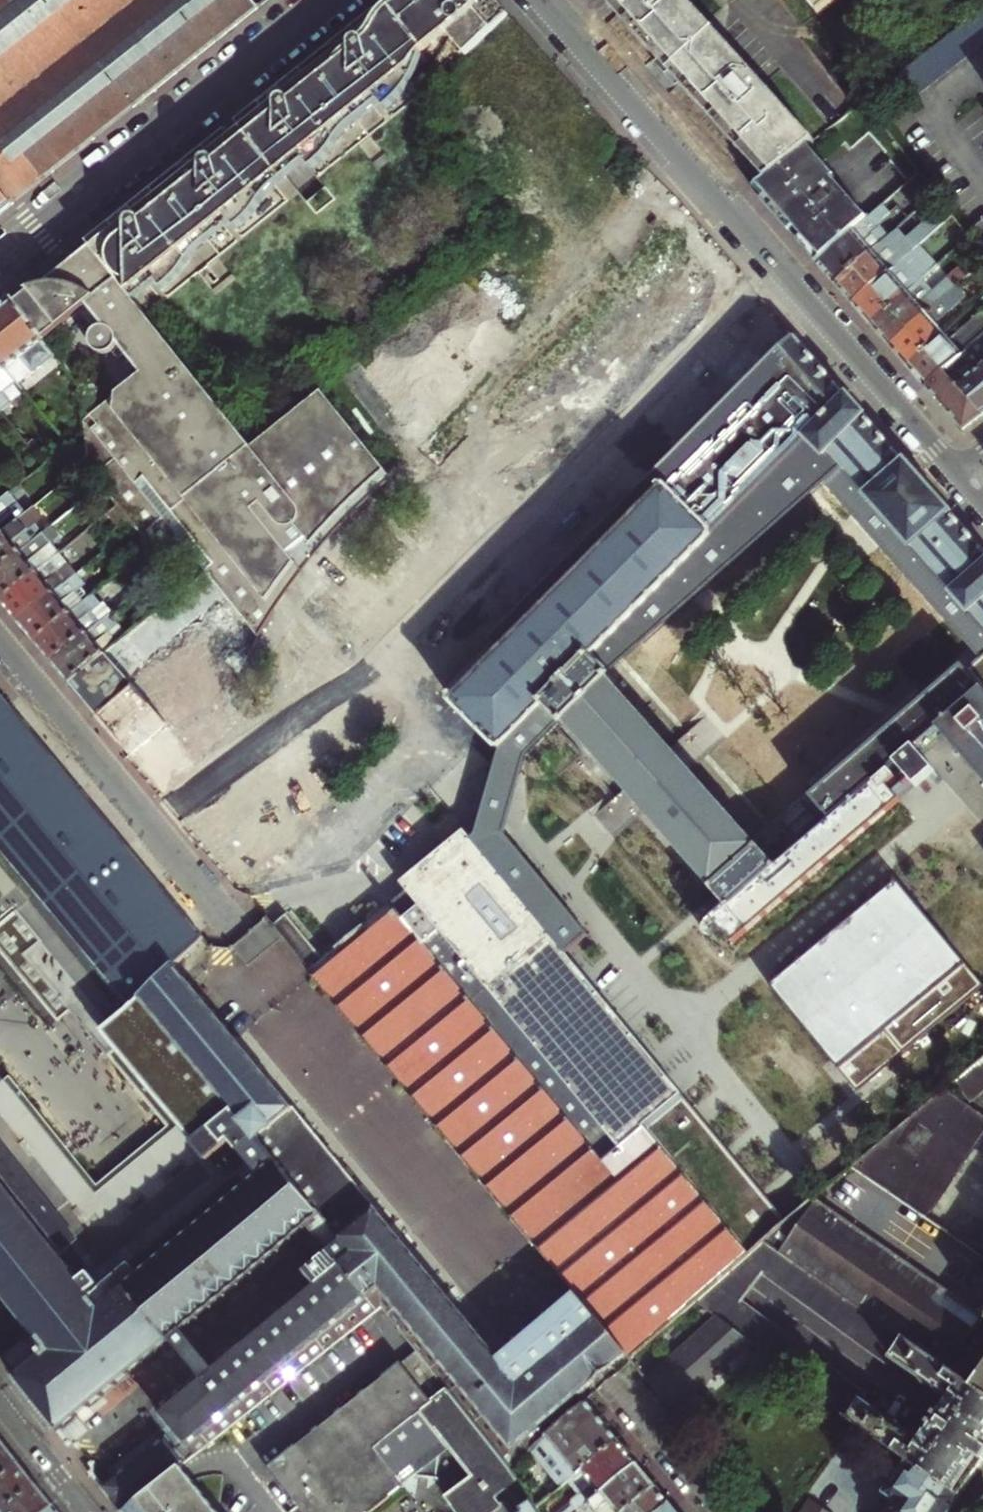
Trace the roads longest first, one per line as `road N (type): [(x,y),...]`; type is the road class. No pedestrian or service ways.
road 1 (residential): [(952,474),(539,0)]
road 2 (residential): [(0,266),(330,0)]
road 3 (residential): [(0,644),(234,932)]
road 4 (residential): [(620,1391),(719,1511)]
road 5 (residential): [(90,1511),(0,1398)]

